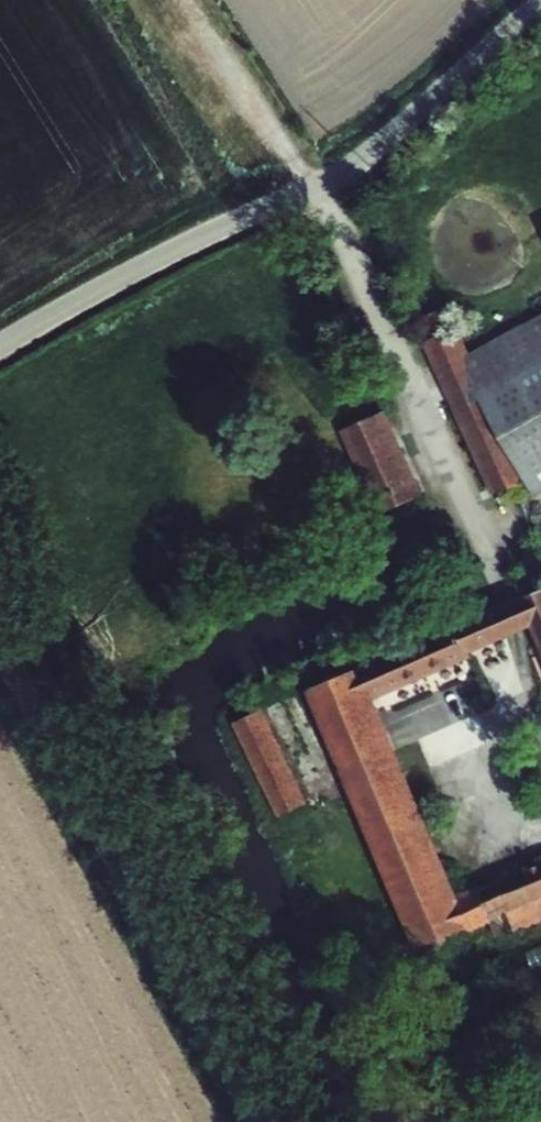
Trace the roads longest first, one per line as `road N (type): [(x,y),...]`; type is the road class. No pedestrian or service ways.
road 1 (unclassified): [(540,3),(353,166),(0,346)]
road 2 (track): [(339,174),(524,632),(524,702),(473,747)]
road 3 (unclassified): [(0,650),(256,1121)]

